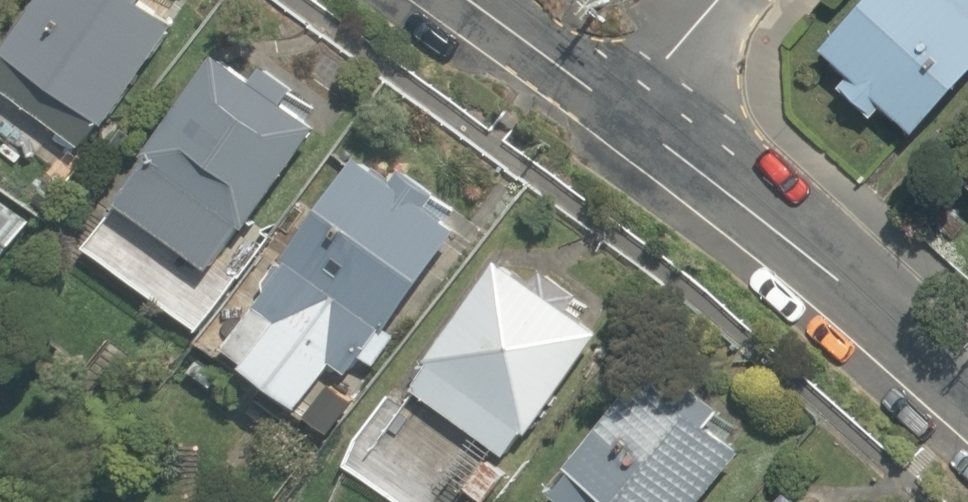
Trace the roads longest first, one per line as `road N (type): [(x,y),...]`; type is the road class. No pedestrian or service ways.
road 1 (residential): [(967,385),(636,96)]
road 2 (residential): [(636,96),(503,0)]
road 3 (residential): [(721,0),(636,96)]

